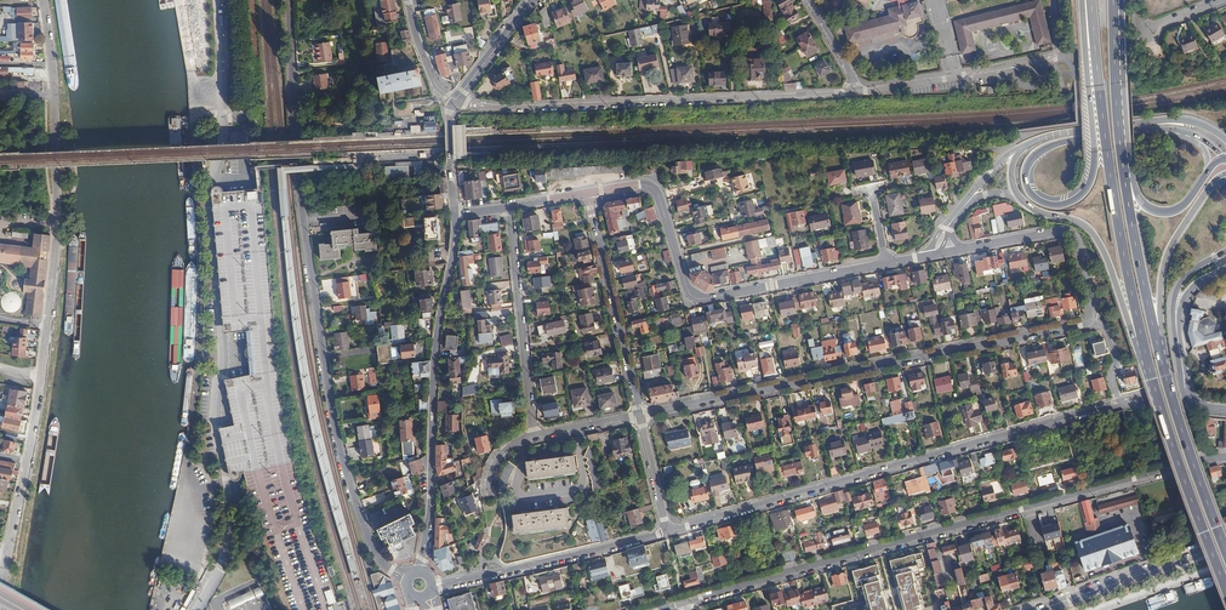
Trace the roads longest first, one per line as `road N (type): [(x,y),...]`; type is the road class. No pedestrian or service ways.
road 1 (residential): [(292,0),(302,198),(333,419),(356,504),(383,563)]
road 2 (residential): [(7,558),(41,376),(57,231),(42,0)]
road 3 (residential): [(687,601),(1225,458)]
road 4 (residential): [(669,531),(1119,404)]
road 5 (residential): [(641,416),(1087,326),(1093,318)]
road 6 (residential): [(934,255),(706,300),(686,290),(656,190),(640,184),(587,194)]
road 7 (residential): [(455,101),(506,108),(856,92)]
road 8 (primary): [(1091,0),(1106,147),(1152,379)]
road 9 (primary): [(1165,375),(1123,164),(1113,0)]
road 10 (tertiary): [(456,213),(435,352),(422,572)]
road 11 (primary): [(1209,171),(1175,211),(1154,211),(1138,196),(1120,0)]
road 12 (primary): [(1018,196),(1040,213),(1080,223),(1099,241),(1152,379)]
road 13 (residential): [(509,207),(535,437)]
road 14 (residential): [(587,194),(641,416)]
road 15 (residential): [(450,582),(669,531)]
road 16 (primary): [(1152,379),(1225,590)]
road 17 (primary): [(1165,375),(1163,268),(1208,190),(1225,176)]
road 18 (primary): [(1093,137),(1094,171),(1083,194),(1062,205),(1037,200),(1027,183),(1033,157),(1093,137)]
road 19 (primary): [(1225,140),(1195,123),(1163,120),(1063,132),(1020,149)]
road 20 (residential): [(1093,318),(1080,239),(1064,230),(964,249)]
road 21 (secondary): [(1225,543),(1039,609)]
road 22 (primary): [(1225,553),(1165,375)]
road 23 (residential): [(856,92),(1011,68)]
road 24 (primary): [(1082,0),(1093,137)]
road 25 (tertiary): [(534,0),(455,101)]
road 26 (secondary): [(1225,252),(1178,290),(1179,348)]

